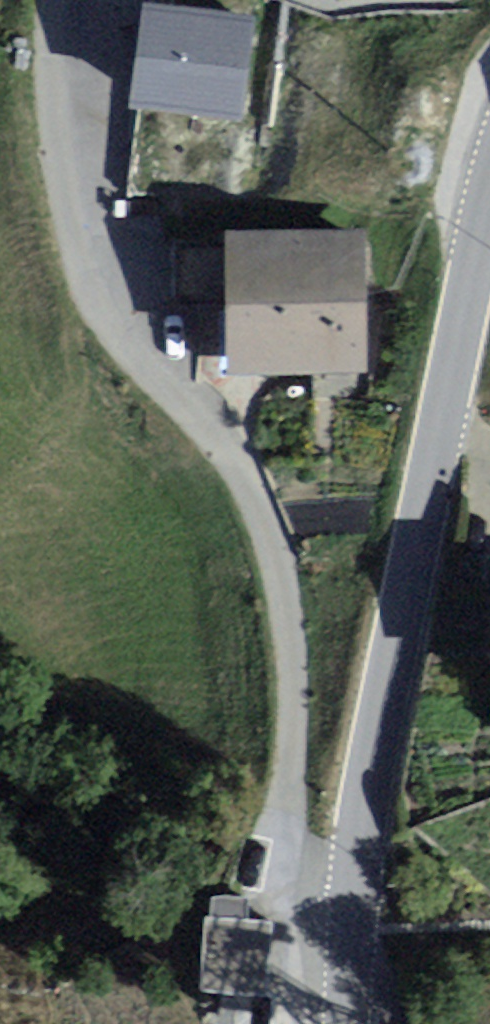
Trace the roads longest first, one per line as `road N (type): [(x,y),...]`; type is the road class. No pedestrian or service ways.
road 1 (residential): [(365,898),(303,870),(294,843),(304,657),(284,536),(220,422),(124,334),(82,244),(64,79),(68,0)]
road 2 (tertiary): [(365,898),(489,237)]
road 3 (tertiary): [(360,1023),(365,898)]

